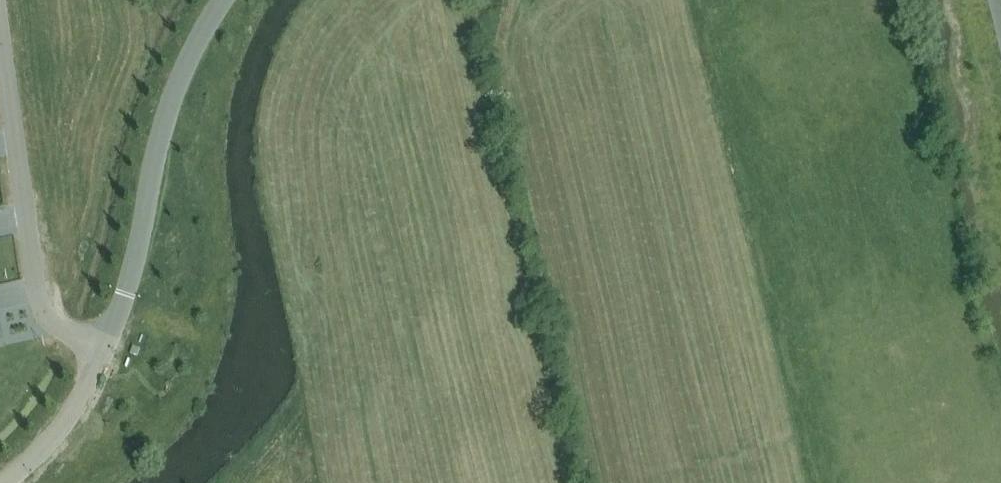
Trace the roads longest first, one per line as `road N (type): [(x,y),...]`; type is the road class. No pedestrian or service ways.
road 1 (unclassified): [(97,368),(125,300),(161,129),(203,30),(226,0)]
road 2 (residential): [(97,368),(54,321),(38,278),(0,27)]
road 3 (unclassified): [(2,482),(47,447),(97,368)]

